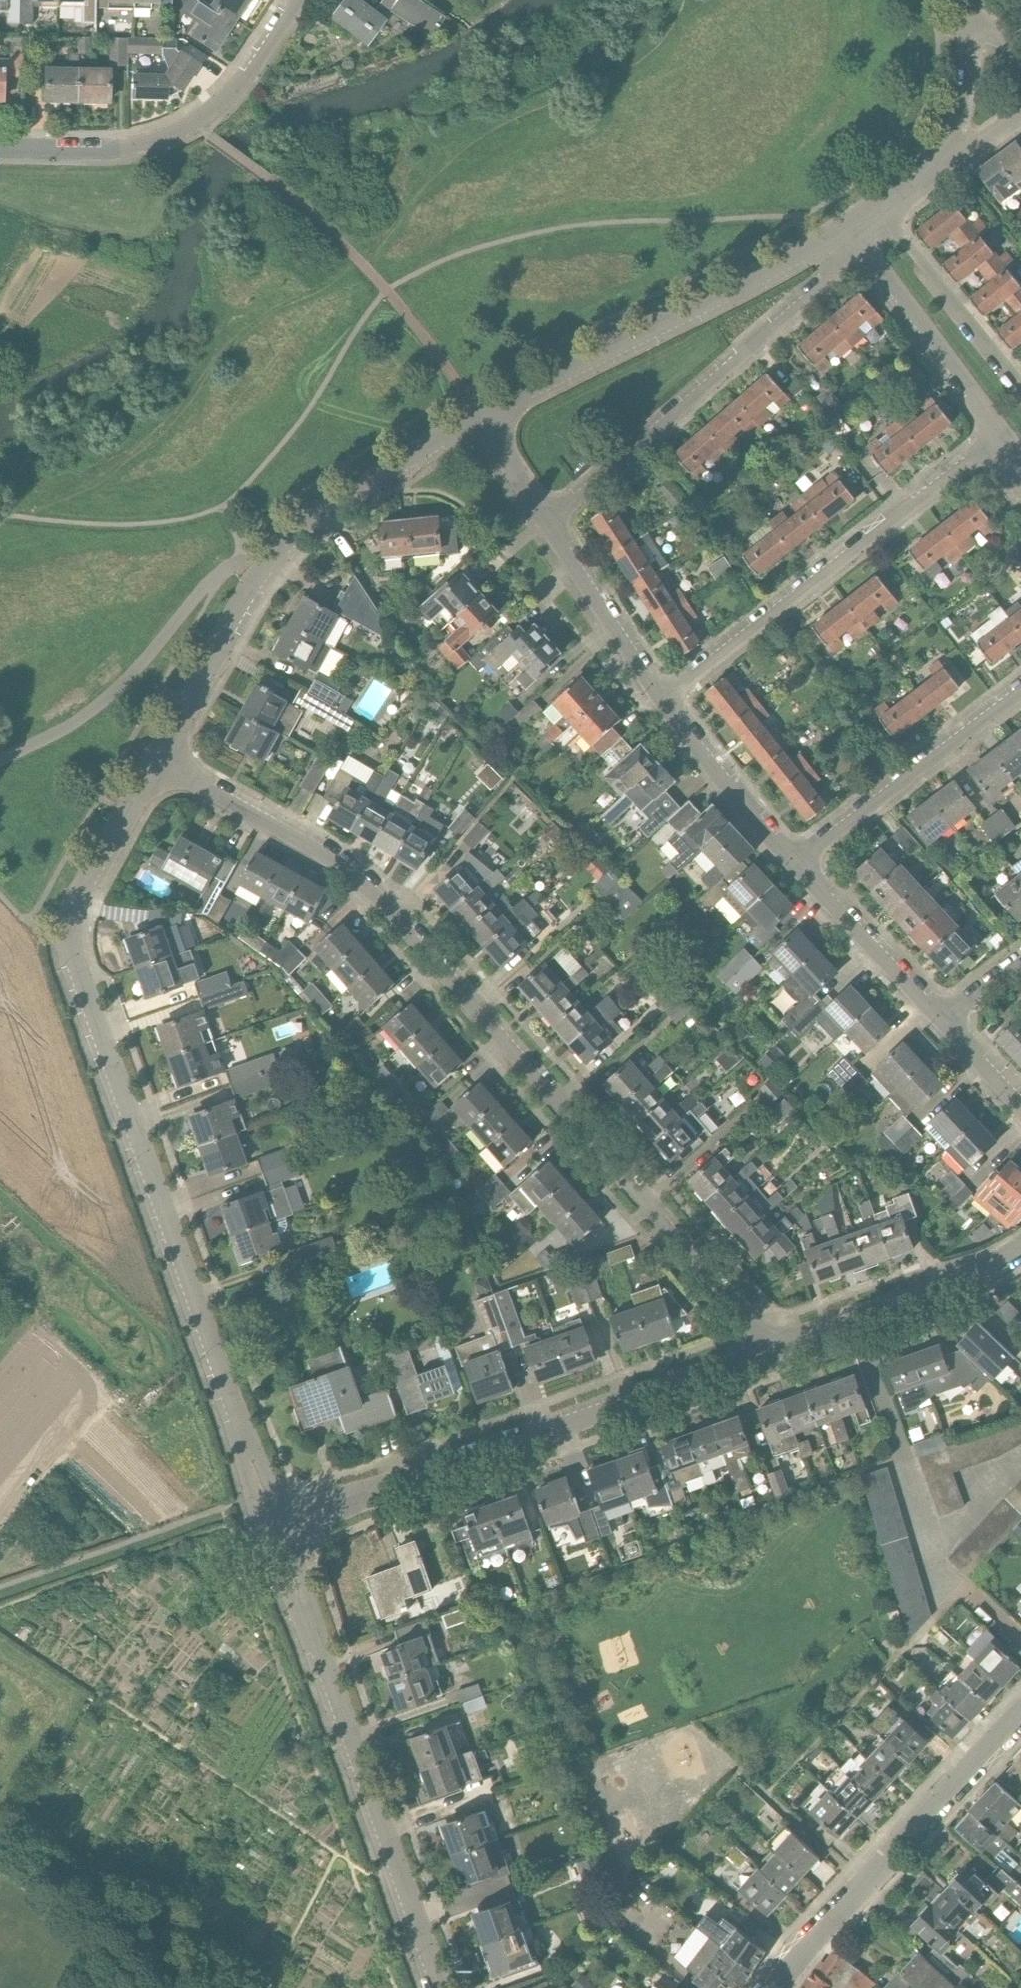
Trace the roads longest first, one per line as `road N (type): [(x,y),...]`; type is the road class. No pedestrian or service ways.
road 1 (residential): [(784,1335),(393,891),(156,758)]
road 2 (residential): [(277,1523),(71,942),(85,886),(156,758)]
road 3 (residential): [(277,1523),(784,1335)]
road 4 (residential): [(444,1987),(277,1523)]
road 5 (residential): [(657,701),(1002,448)]
road 6 (residential): [(544,524),(802,311),(827,278),(815,248)]
road 7 (residential): [(479,415),(815,248)]
road 8 (residential): [(773,1987),(1020,1713)]
road 9 (residential): [(0,149),(129,148),(193,125),(237,87),(294,0)]
road 10 (unclassified): [(0,761),(101,704),(226,570),(272,559)]
road 11 (residential): [(801,864),(1020,701)]
road 12 (residential): [(1002,448),(854,225)]
road 13 (residential): [(272,559),(305,522),(479,415)]
road 14 (residential): [(784,1335),(930,1290),(1020,1246)]
road 15 (residential): [(156,758),(272,559)]
road 16 (residential): [(1020,386),(881,207)]
road 17 (residential): [(801,864),(657,701)]
road 18 (residential): [(948,1024),(801,864)]
road 19 (residential): [(657,701),(544,524)]
road 20 (residential): [(967,36),(960,102),(936,165)]
road 21 (residential): [(544,524),(479,415)]

